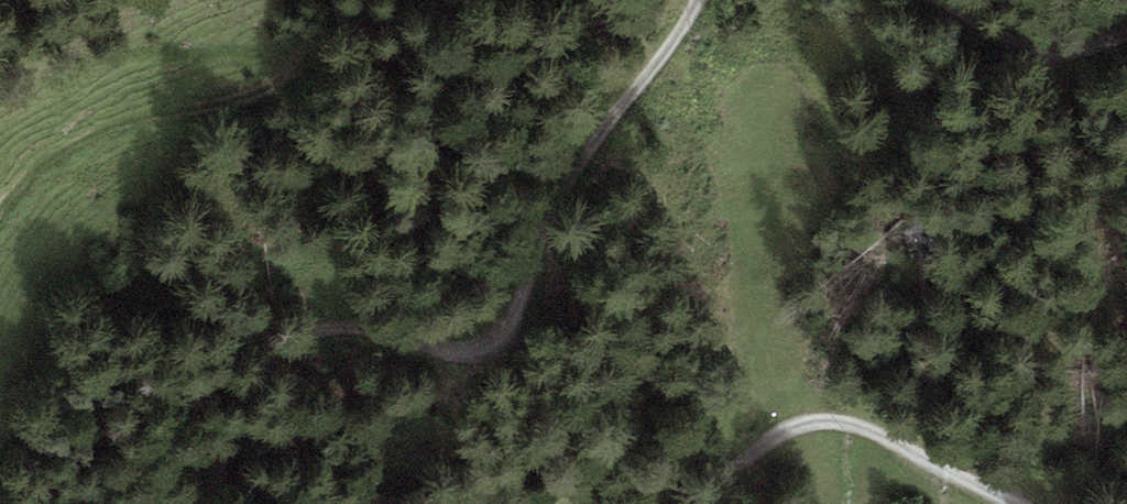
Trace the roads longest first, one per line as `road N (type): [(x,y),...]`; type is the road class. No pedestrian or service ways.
road 1 (track): [(203,503),(252,374),(312,330),(359,328),(453,351),(484,352),(503,337),(567,180),(671,47),(697,0)]
road 2 (track): [(0,212),(47,159),(112,123),(225,104),(280,81),(325,22),(363,0)]
road 3 (track): [(1021,503),(873,431),(836,423),(781,433),(714,486),(656,503)]
road 4 (track): [(939,0),(1024,48),(1091,49),(1126,37)]

